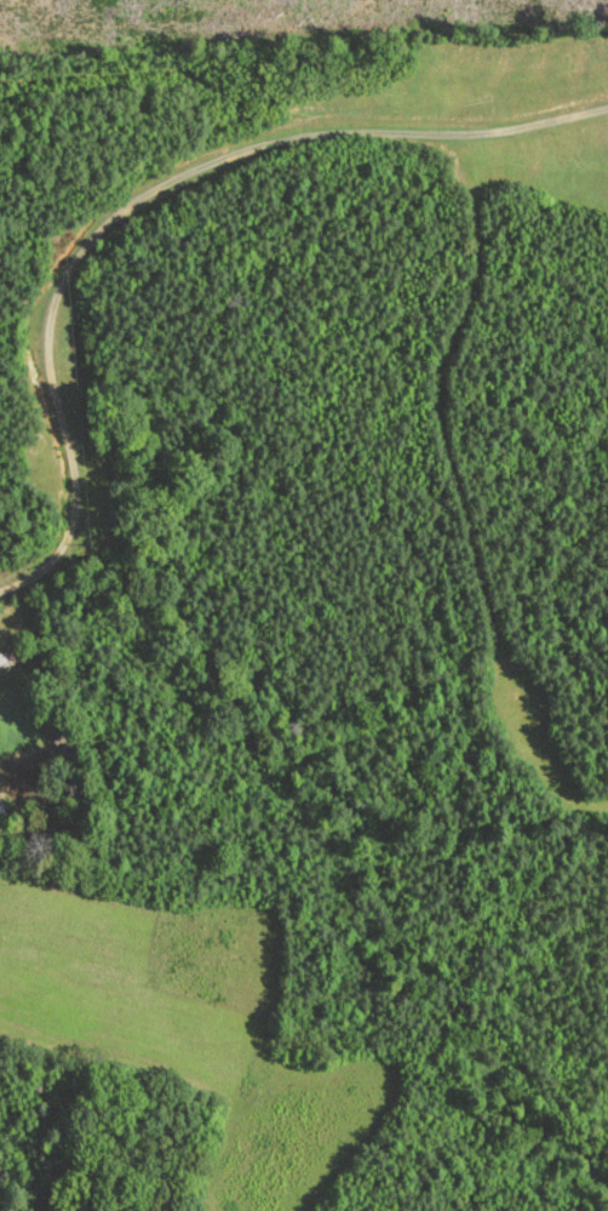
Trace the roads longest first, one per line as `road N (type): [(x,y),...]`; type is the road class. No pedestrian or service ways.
road 1 (residential): [(0,591),(50,565),(73,529),(75,472),(44,367),(44,327),(101,227),(155,188),(226,155),(308,135),(470,135),(607,111)]

